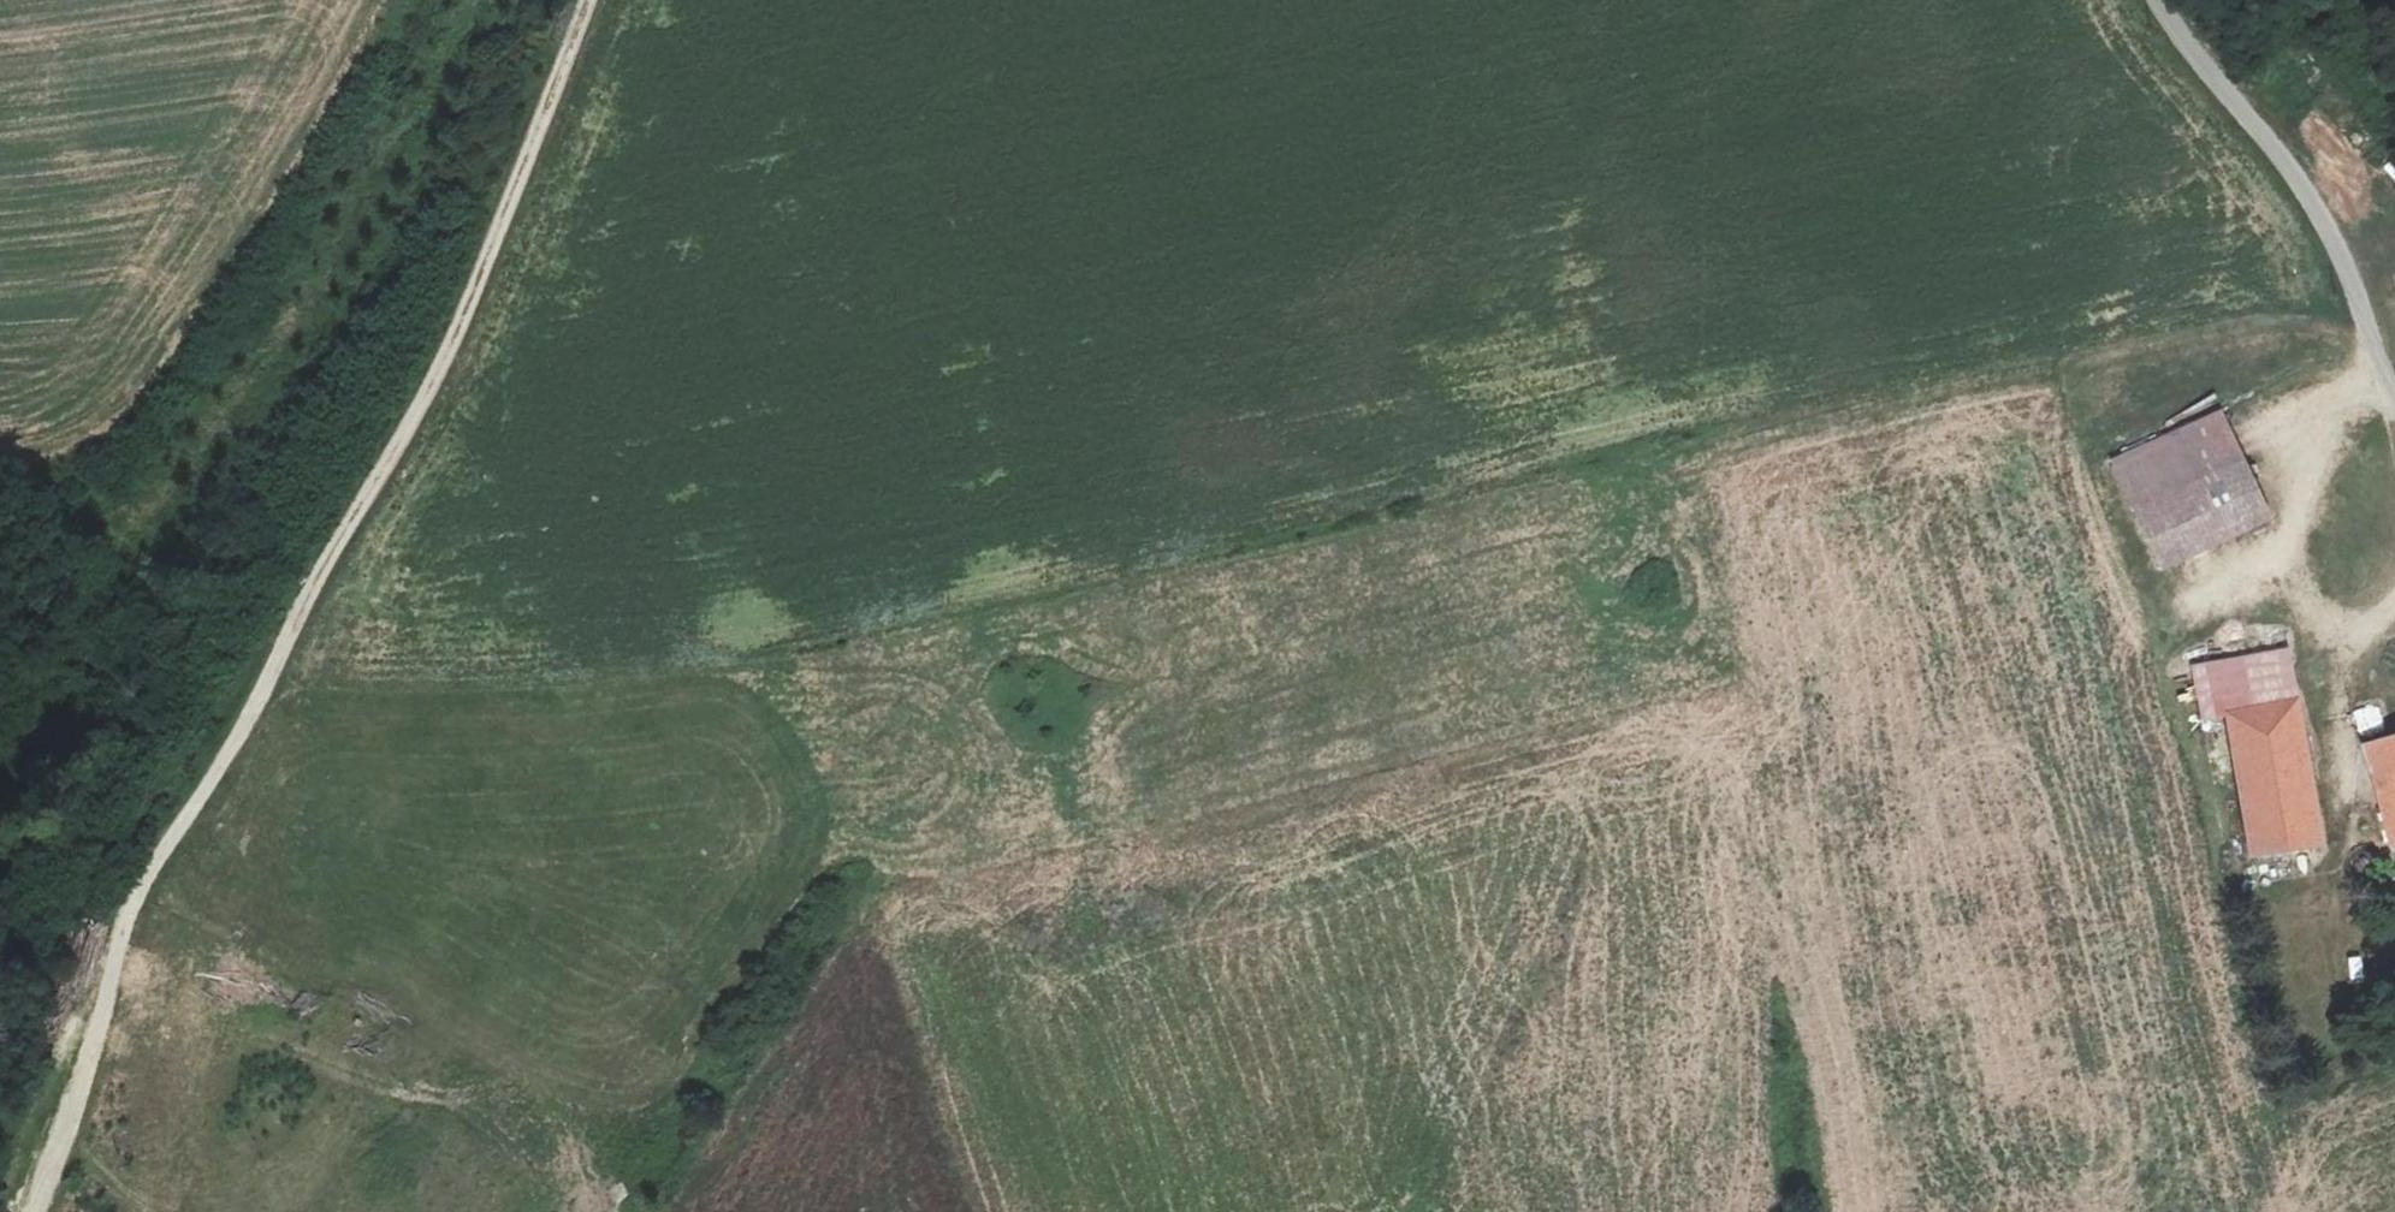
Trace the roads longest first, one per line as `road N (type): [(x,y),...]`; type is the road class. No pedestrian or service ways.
road 1 (track): [(588,0),(445,357),(324,565),(244,724),(135,896),(35,1211)]
road 2 (unclassified): [(2157,0),(2322,218),(2394,396)]

